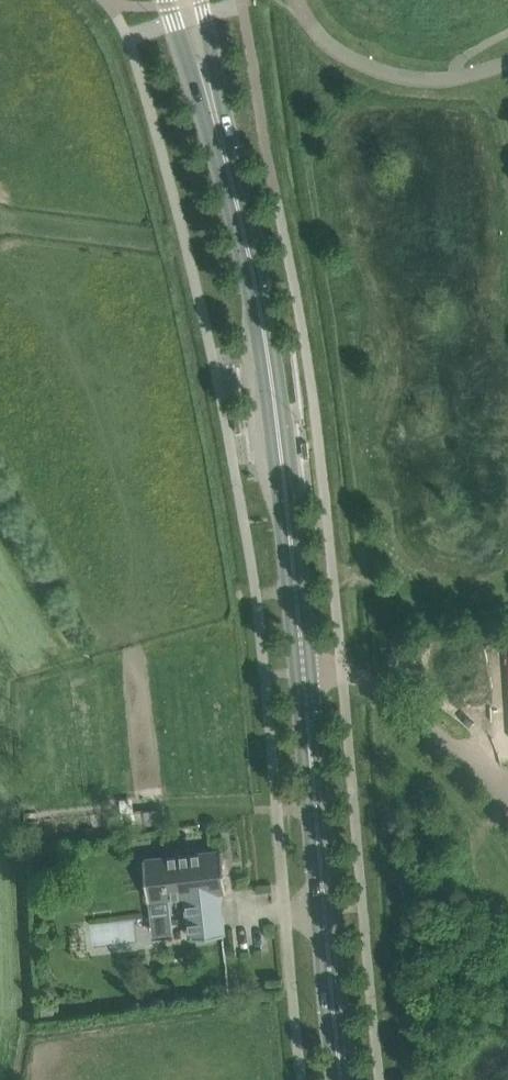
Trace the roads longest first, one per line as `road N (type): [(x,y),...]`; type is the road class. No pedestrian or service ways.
road 1 (tertiary): [(307,661),(274,404),(210,101)]
road 2 (tertiary): [(344,1079),(326,962),(307,661)]
road 3 (unclassified): [(507,802),(389,697),(355,674),(307,661)]

